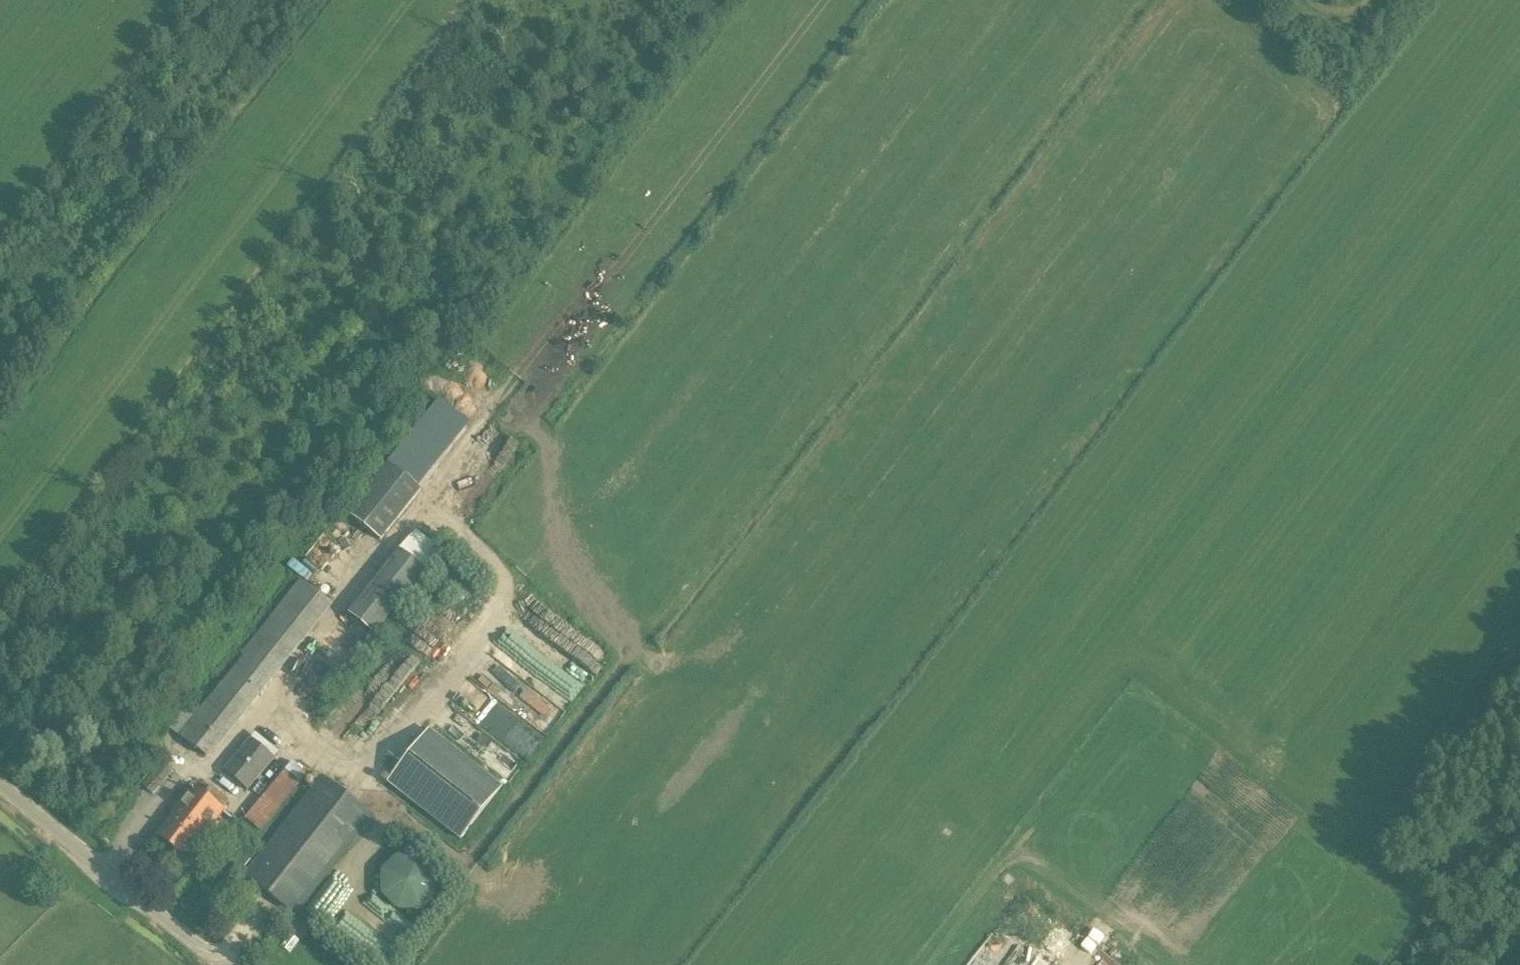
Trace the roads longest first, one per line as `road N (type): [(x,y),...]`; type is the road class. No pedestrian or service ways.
road 1 (unclassified): [(224,964),(0,786)]

